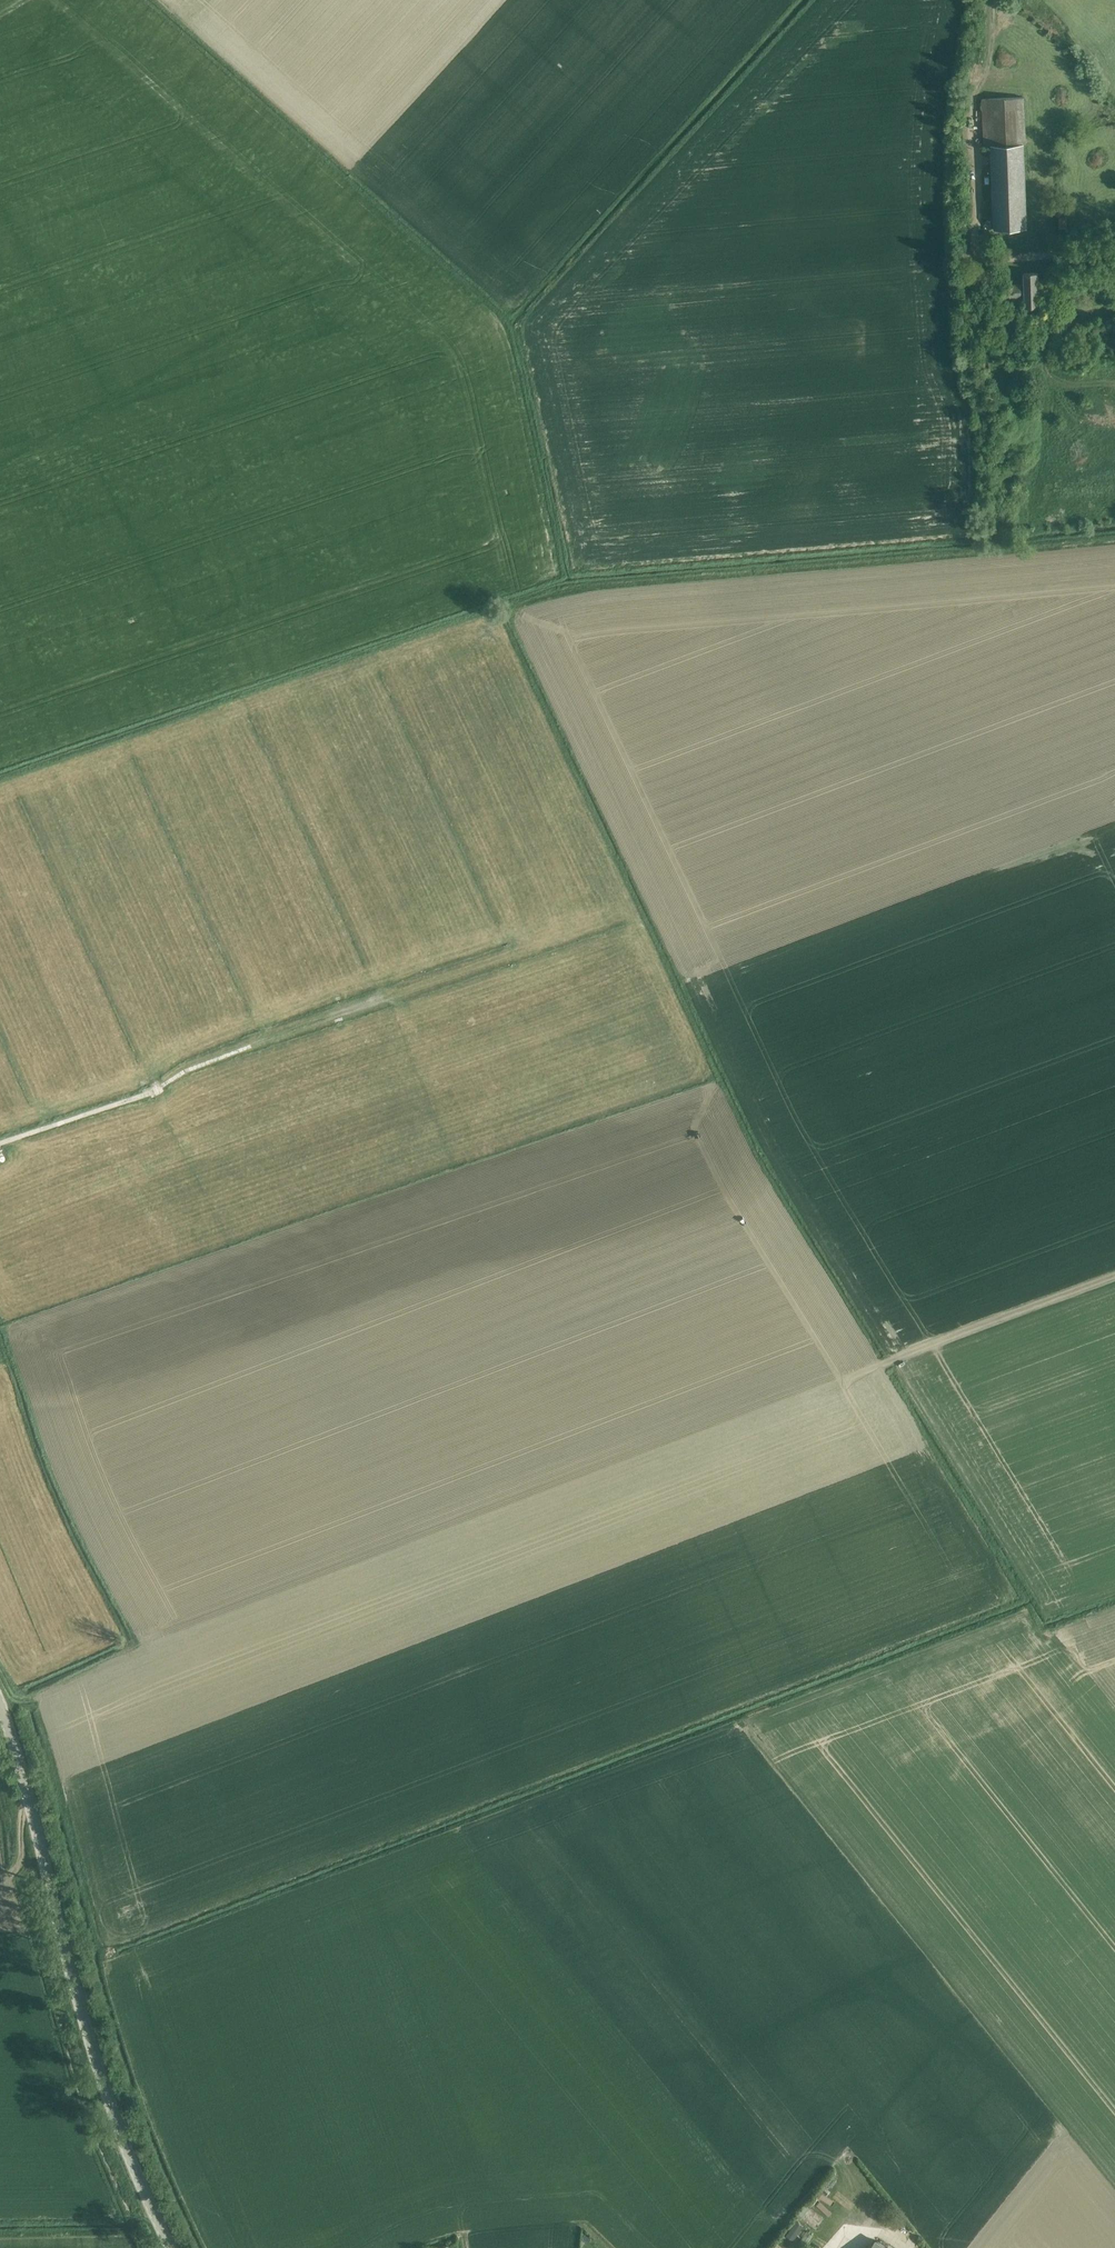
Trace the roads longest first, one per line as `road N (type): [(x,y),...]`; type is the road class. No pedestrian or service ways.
road 1 (tertiary): [(173,2247),(107,2098),(0,1699)]

